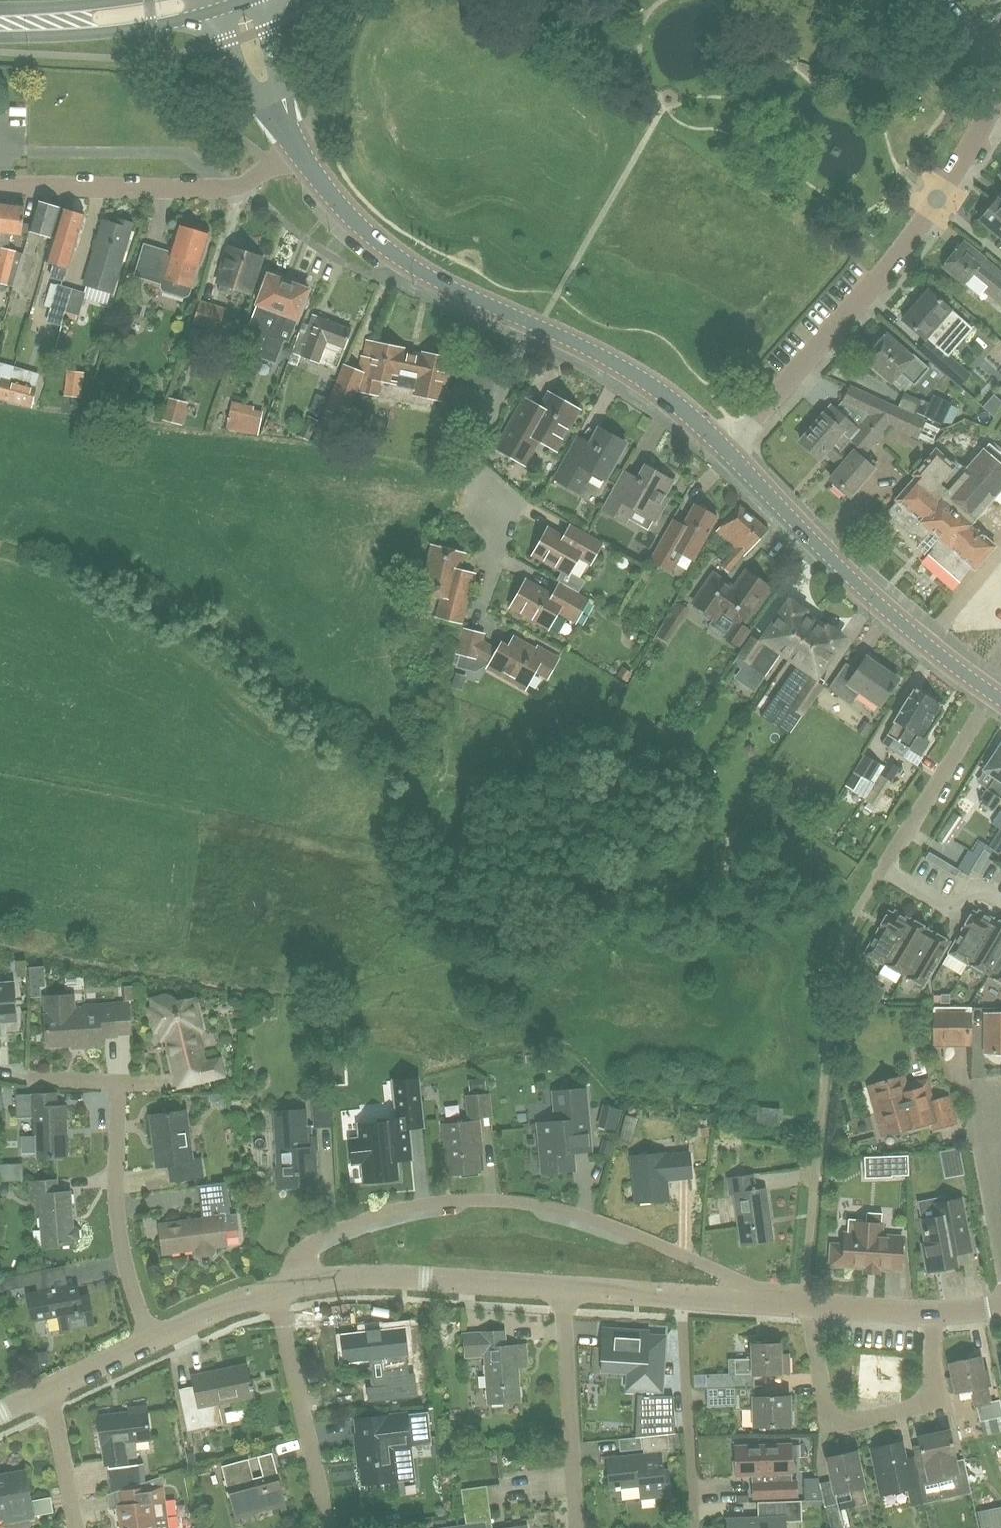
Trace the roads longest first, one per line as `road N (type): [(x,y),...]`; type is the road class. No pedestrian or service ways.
road 1 (residential): [(756,1299),(711,1268),(584,1215),(482,1200),(431,1204),(339,1228),(298,1255),(273,1292)]
road 2 (residential): [(724,448),(936,206),(1000,87)]
road 3 (secondary): [(992,694),(855,581),(724,448)]
road 4 (residential): [(1000,900),(979,891),(943,905),(884,869),(992,694)]
road 5 (residential): [(531,325),(470,461),(511,504),(481,601)]
road 6 (residential): [(300,155),(240,185),(169,193),(0,189)]
road 7 (residential): [(807,1305),(829,1406),(856,1421),(925,1399),(933,1313)]
road 8 (residential): [(273,1292),(373,1276),(564,1290)]
road 9 (secondary): [(531,325),(406,262),(340,205),(300,155)]
road 10 (residential): [(152,1341),(120,1240),(119,1082)]
road 11 (residential): [(326,1527),(273,1292)]
road 12 (primary): [(0,38),(113,34),(236,5)]
road 13 (residential): [(579,1527),(564,1290)]
road 14 (residential): [(693,1527),(681,1296)]
road 15 (secondary): [(724,448),(638,377),(531,325)]
road 16 (residential): [(1000,1248),(984,1080)]
road 17 (secondary): [(300,155),(236,5)]
road 18 (residential): [(77,1527),(49,1388)]
road 19 (residential): [(152,1341),(273,1292)]
road 20 (residential): [(933,1313),(807,1305)]
road 21 (primary): [(120,0),(0,9)]

